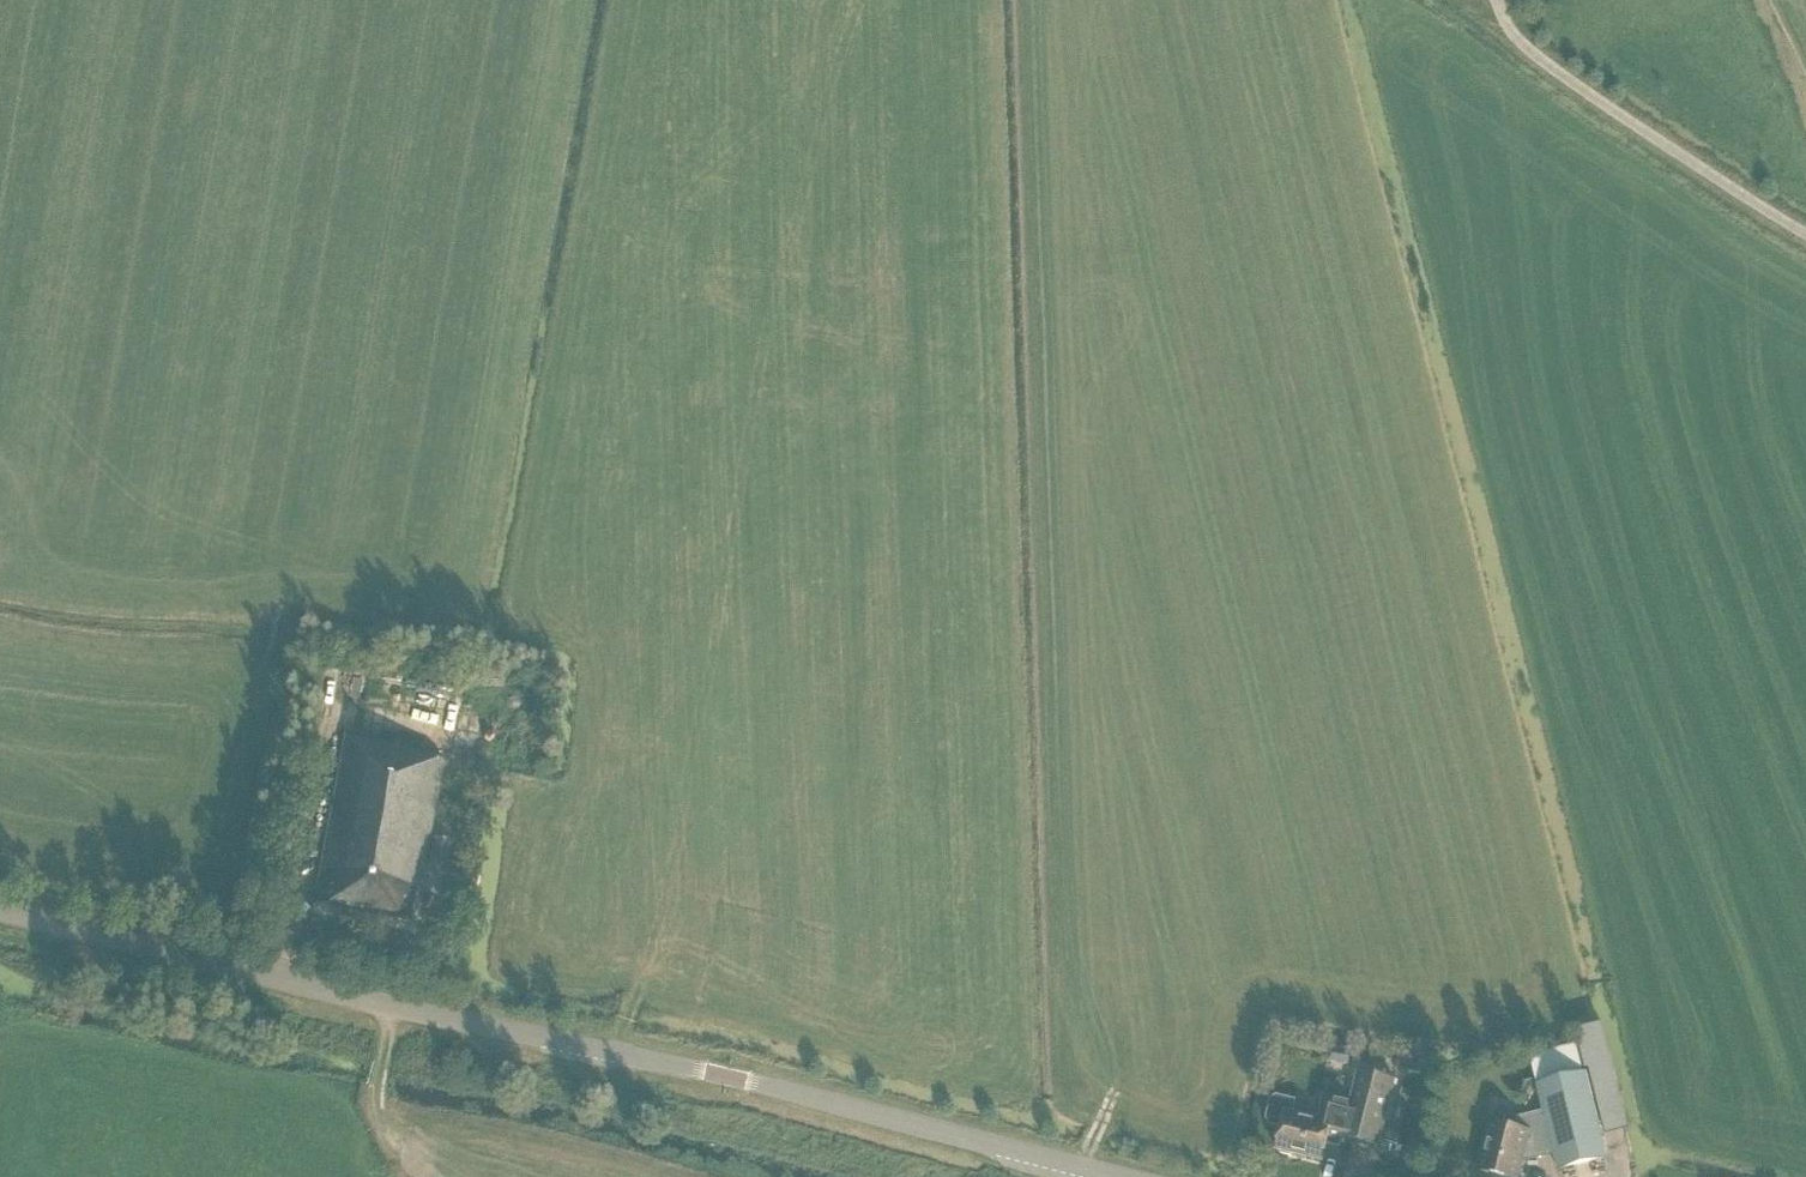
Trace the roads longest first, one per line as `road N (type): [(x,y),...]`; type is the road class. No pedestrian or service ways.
road 1 (tertiary): [(1124,1176),(0,911)]
road 2 (unclassified): [(1805,234),(1520,41)]

